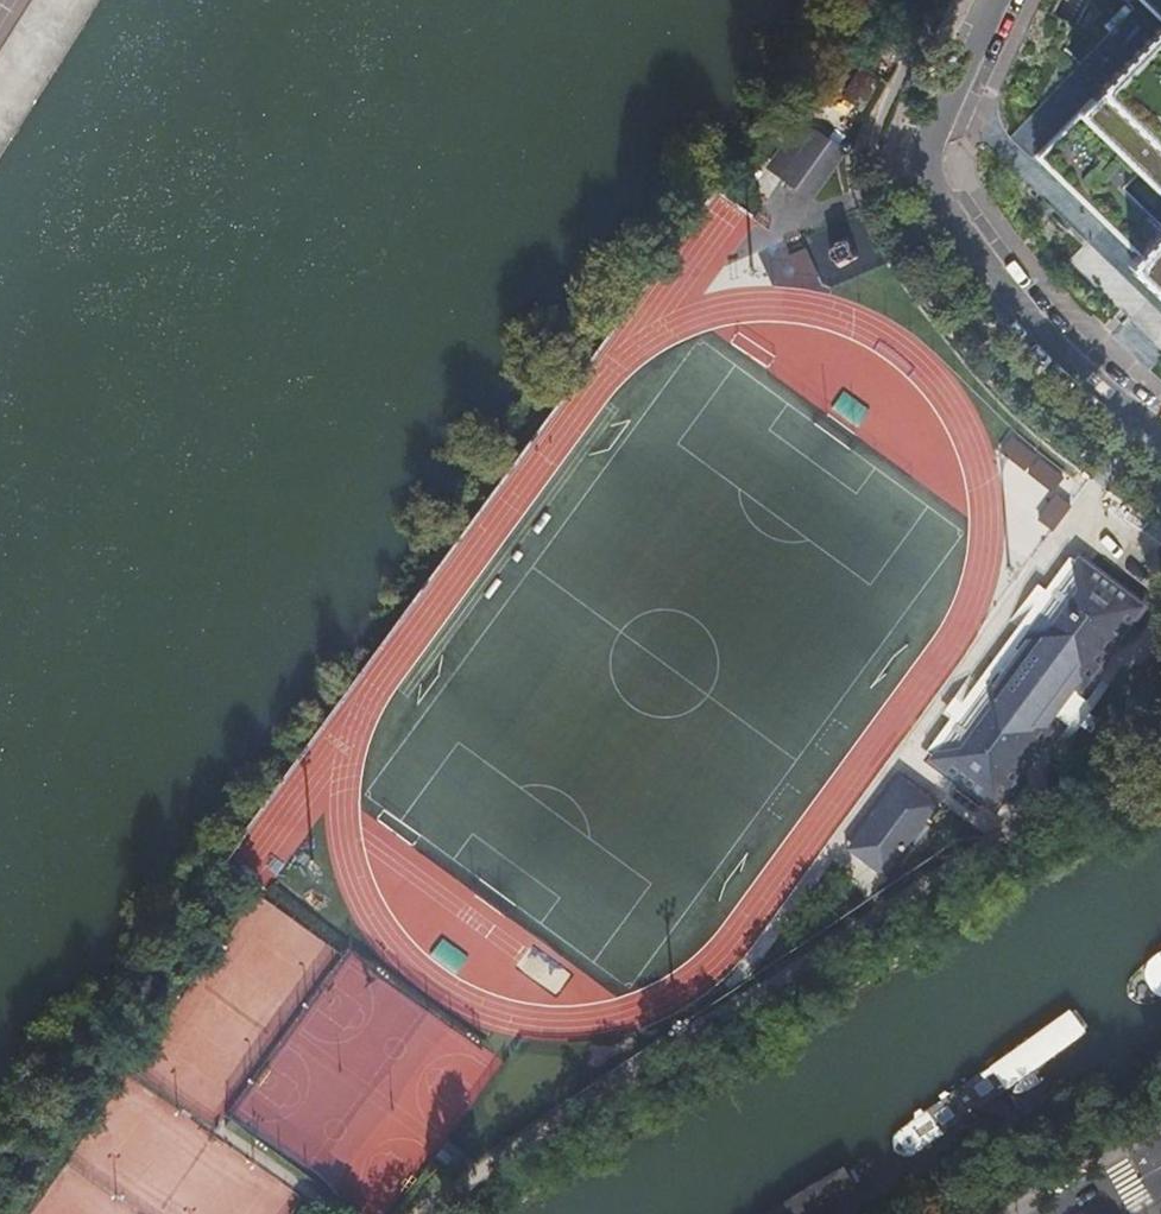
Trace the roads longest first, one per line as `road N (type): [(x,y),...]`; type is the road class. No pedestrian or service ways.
road 1 (residential): [(985,0),(918,137),(915,168),(927,197),(1030,330),(1160,438)]

